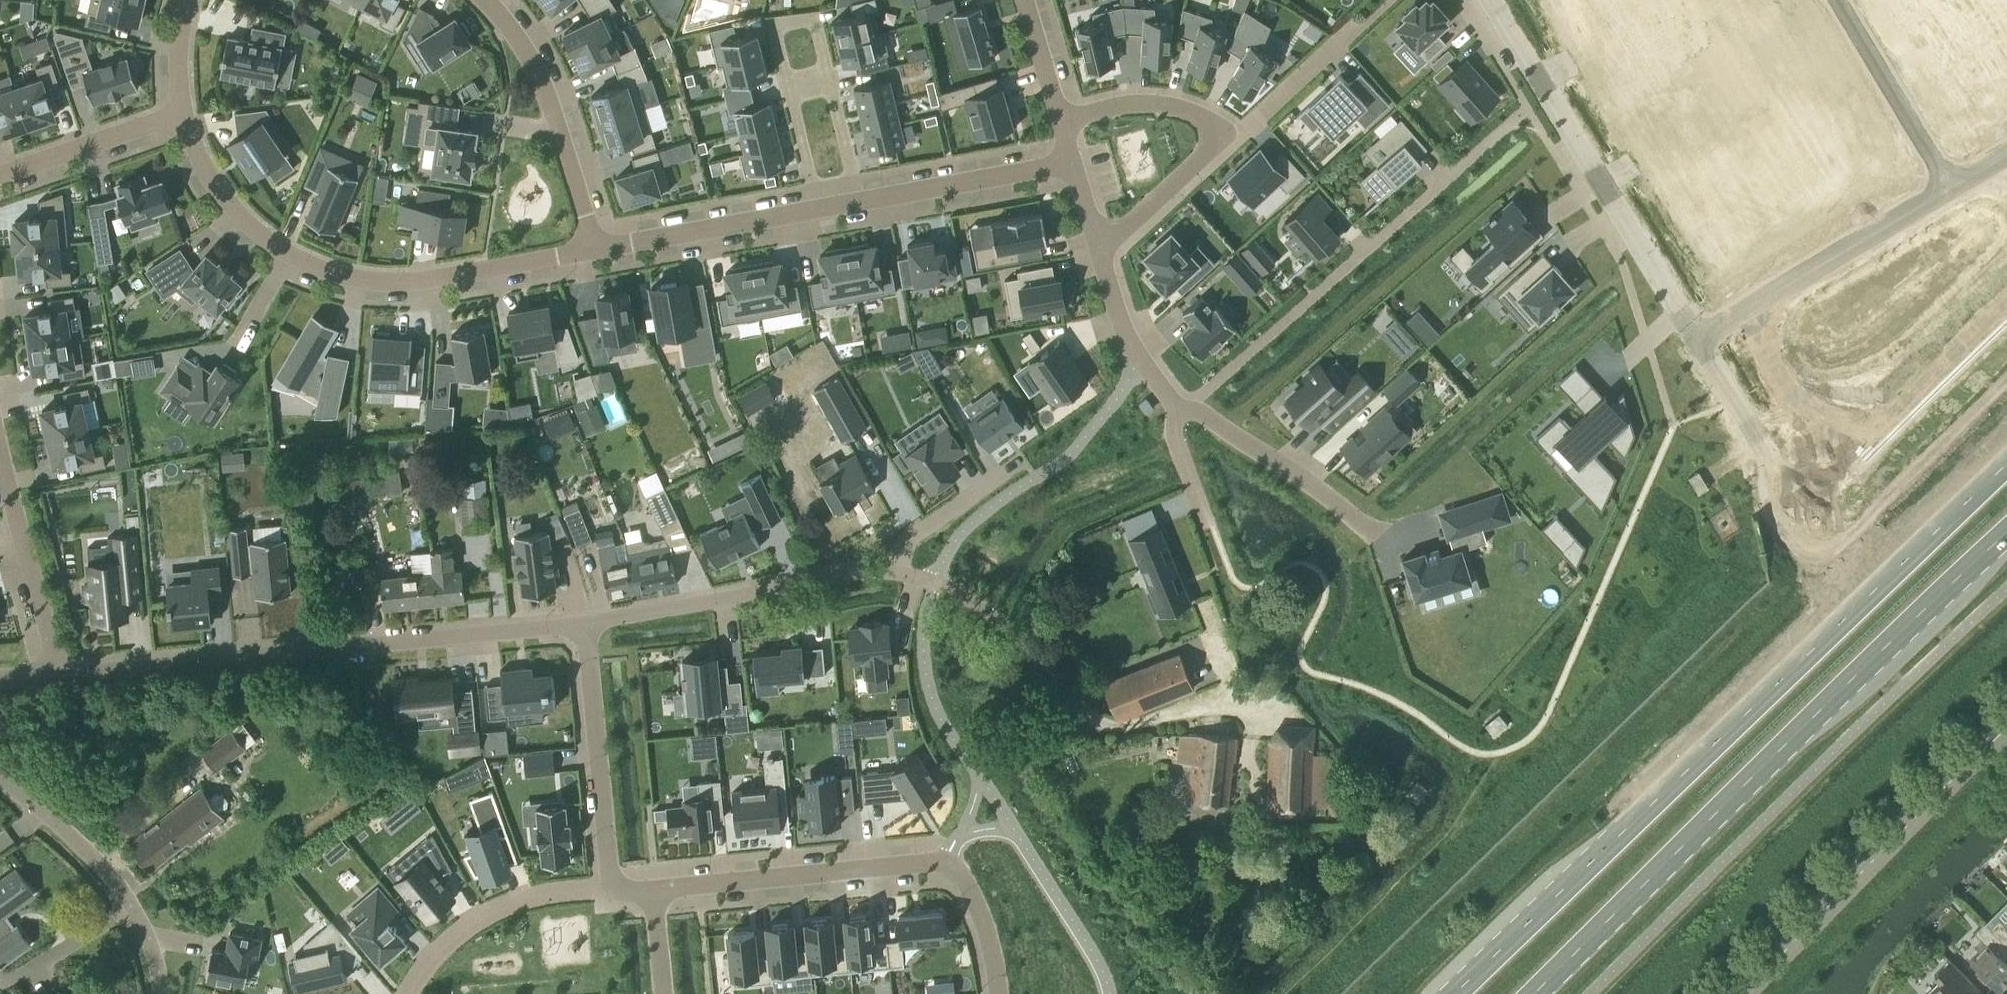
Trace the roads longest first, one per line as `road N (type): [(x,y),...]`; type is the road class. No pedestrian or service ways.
road 1 (primary): [(2006,464),(1455,993)]
road 2 (primary): [(1536,993),(2006,540)]
road 3 (unclassified): [(588,621),(58,668)]
road 4 (residential): [(588,251),(386,281),(339,274),(246,221),(202,172),(182,118)]
road 5 (residential): [(998,993),(962,882),(938,864),(653,892)]
road 6 (residential): [(822,209),(773,23),(816,17),(863,201)]
road 7 (unclassified): [(1488,0),(1694,331)]
road 8 (tertiary): [(1738,993),(2006,729)]
road 9 (unclassified): [(897,571),(831,567),(588,621)]
road 10 (residential): [(1947,190),(1694,331)]
road 11 (residential): [(588,251),(548,98),(479,0)]
road 12 (residential): [(161,993),(143,931),(118,888),(86,845),(0,777)]
road 13 (residential): [(609,892),(588,621)]
road 14 (residential): [(405,993),(440,943),(481,916),(531,899),(609,892)]
road 15 (residential): [(822,209),(588,251)]
road 16 (residential): [(58,668),(0,447)]
road 17 (residential): [(1372,530),(1303,473),(1182,412)]
road 18 (residential): [(1947,190),(1833,0)]
road 19 (residential): [(1074,161),(863,201)]
road 20 (unclassified): [(1056,680),(991,614),(951,589),(897,571)]
road 21 (residential): [(0,177),(182,118)]
road 22 (residential): [(1182,412),(1120,315),(1100,247)]
road 23 (residential): [(1063,115),(1151,102),(1197,111),(1229,135)]
road 24 (residential): [(1229,135),(1100,247)]
road 25 (residential): [(1359,25),(1229,135)]
road 26 (residential): [(897,571),(904,544),(1020,464)]
road 27 (unclassified): [(1694,331),(1777,470)]
road 28 (residential): [(1063,115),(1027,0)]

